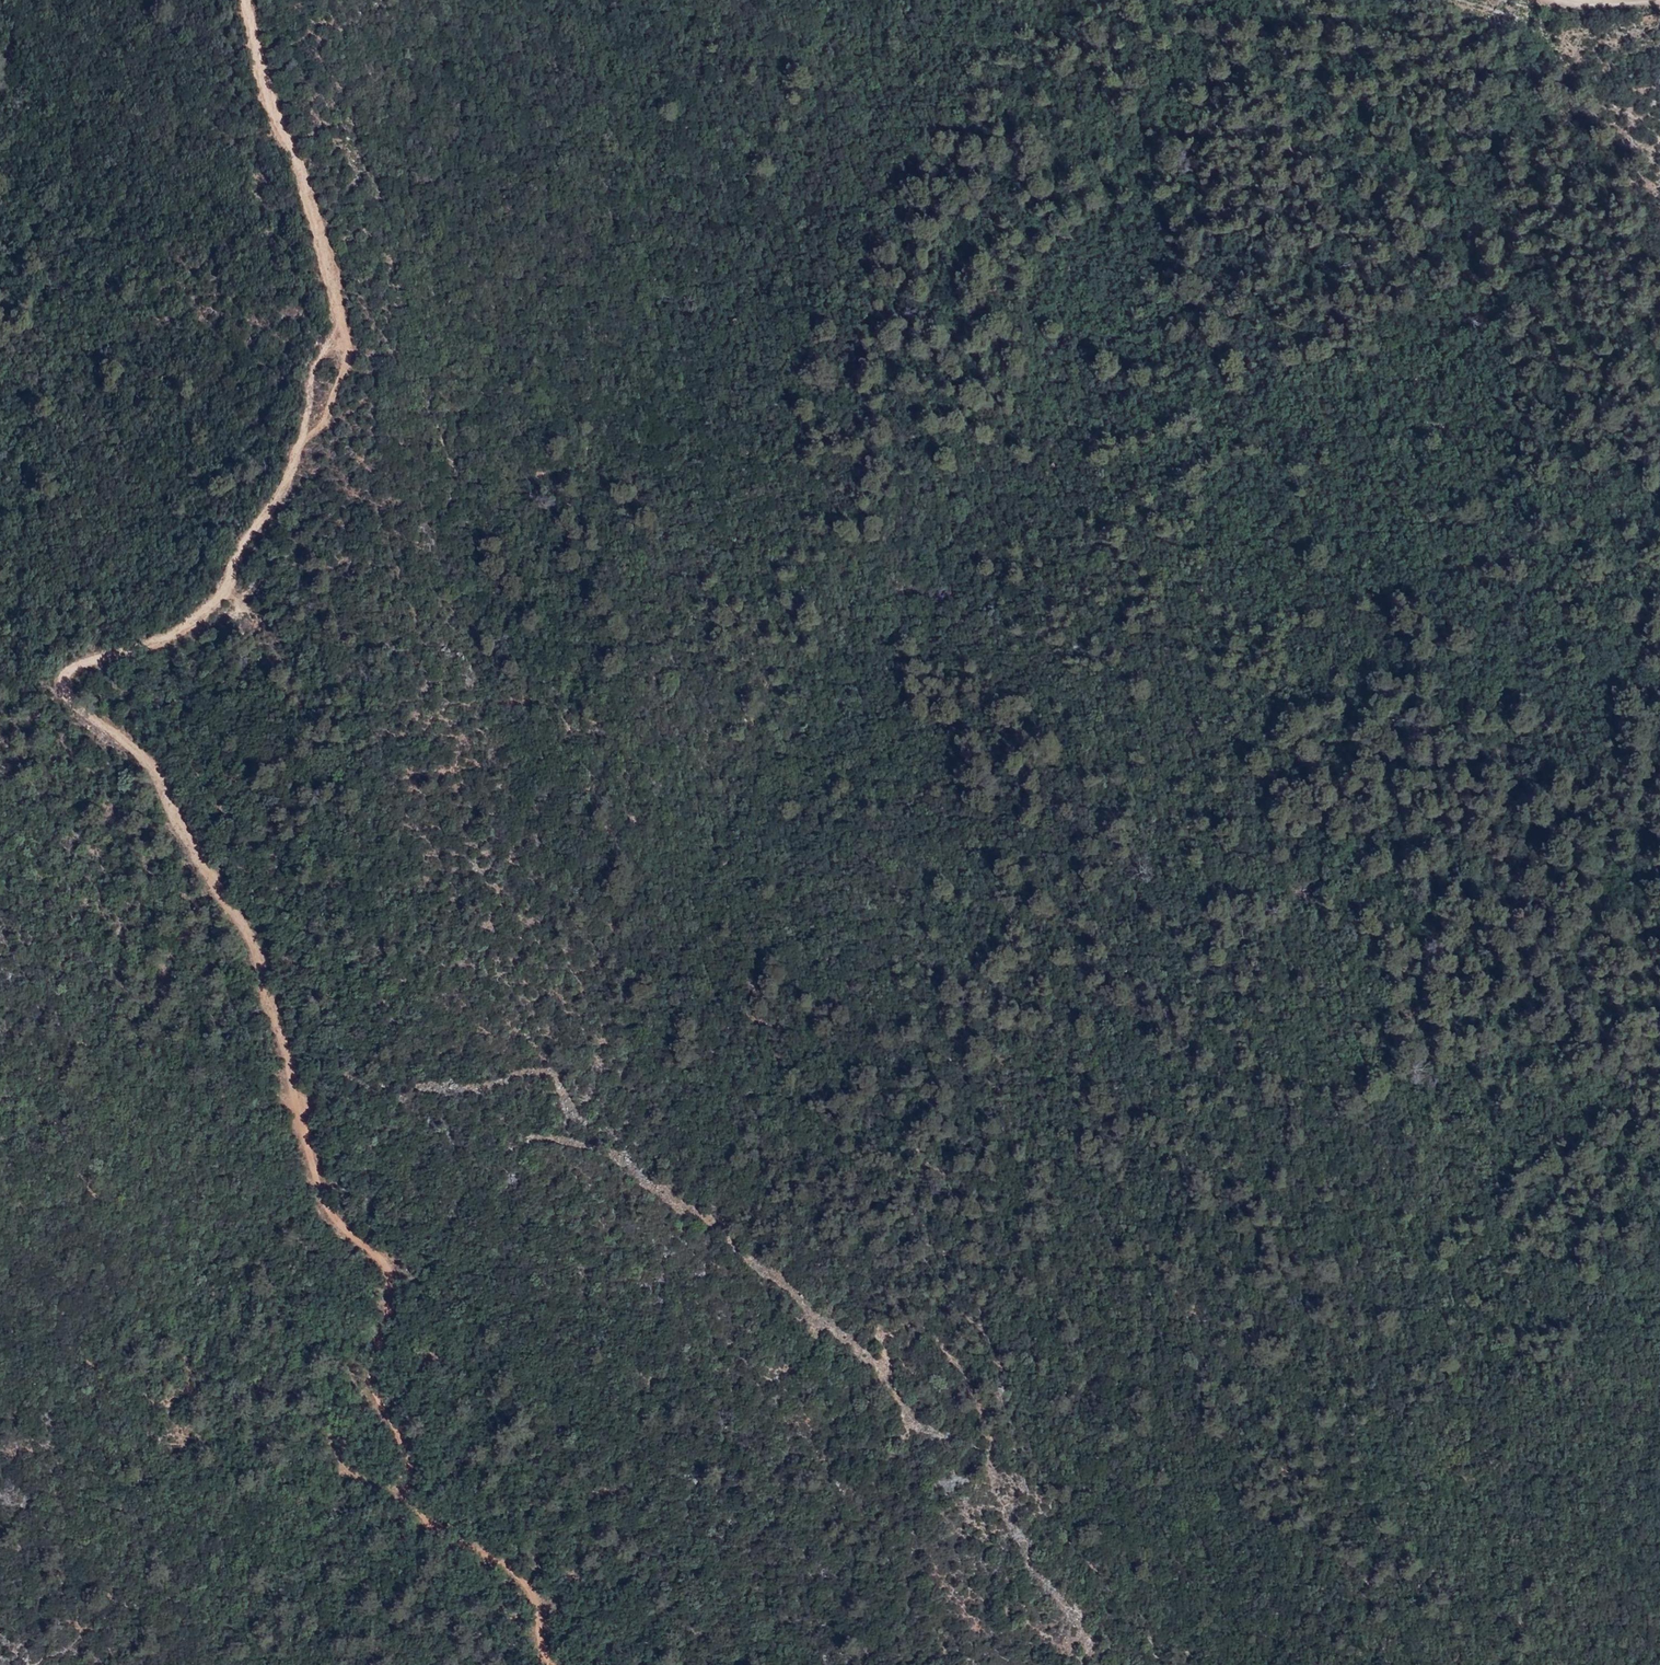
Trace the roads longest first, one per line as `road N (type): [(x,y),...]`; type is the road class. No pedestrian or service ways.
road 1 (track): [(553,1664),(544,1653),(534,1576),(419,1517),(402,1439),(377,1401),(392,1269),(339,1228),(318,1192),(259,959),(142,763),(79,719),(61,689),(71,671),(170,636),(230,583),(284,497),(318,376),(344,330),(248,0)]

